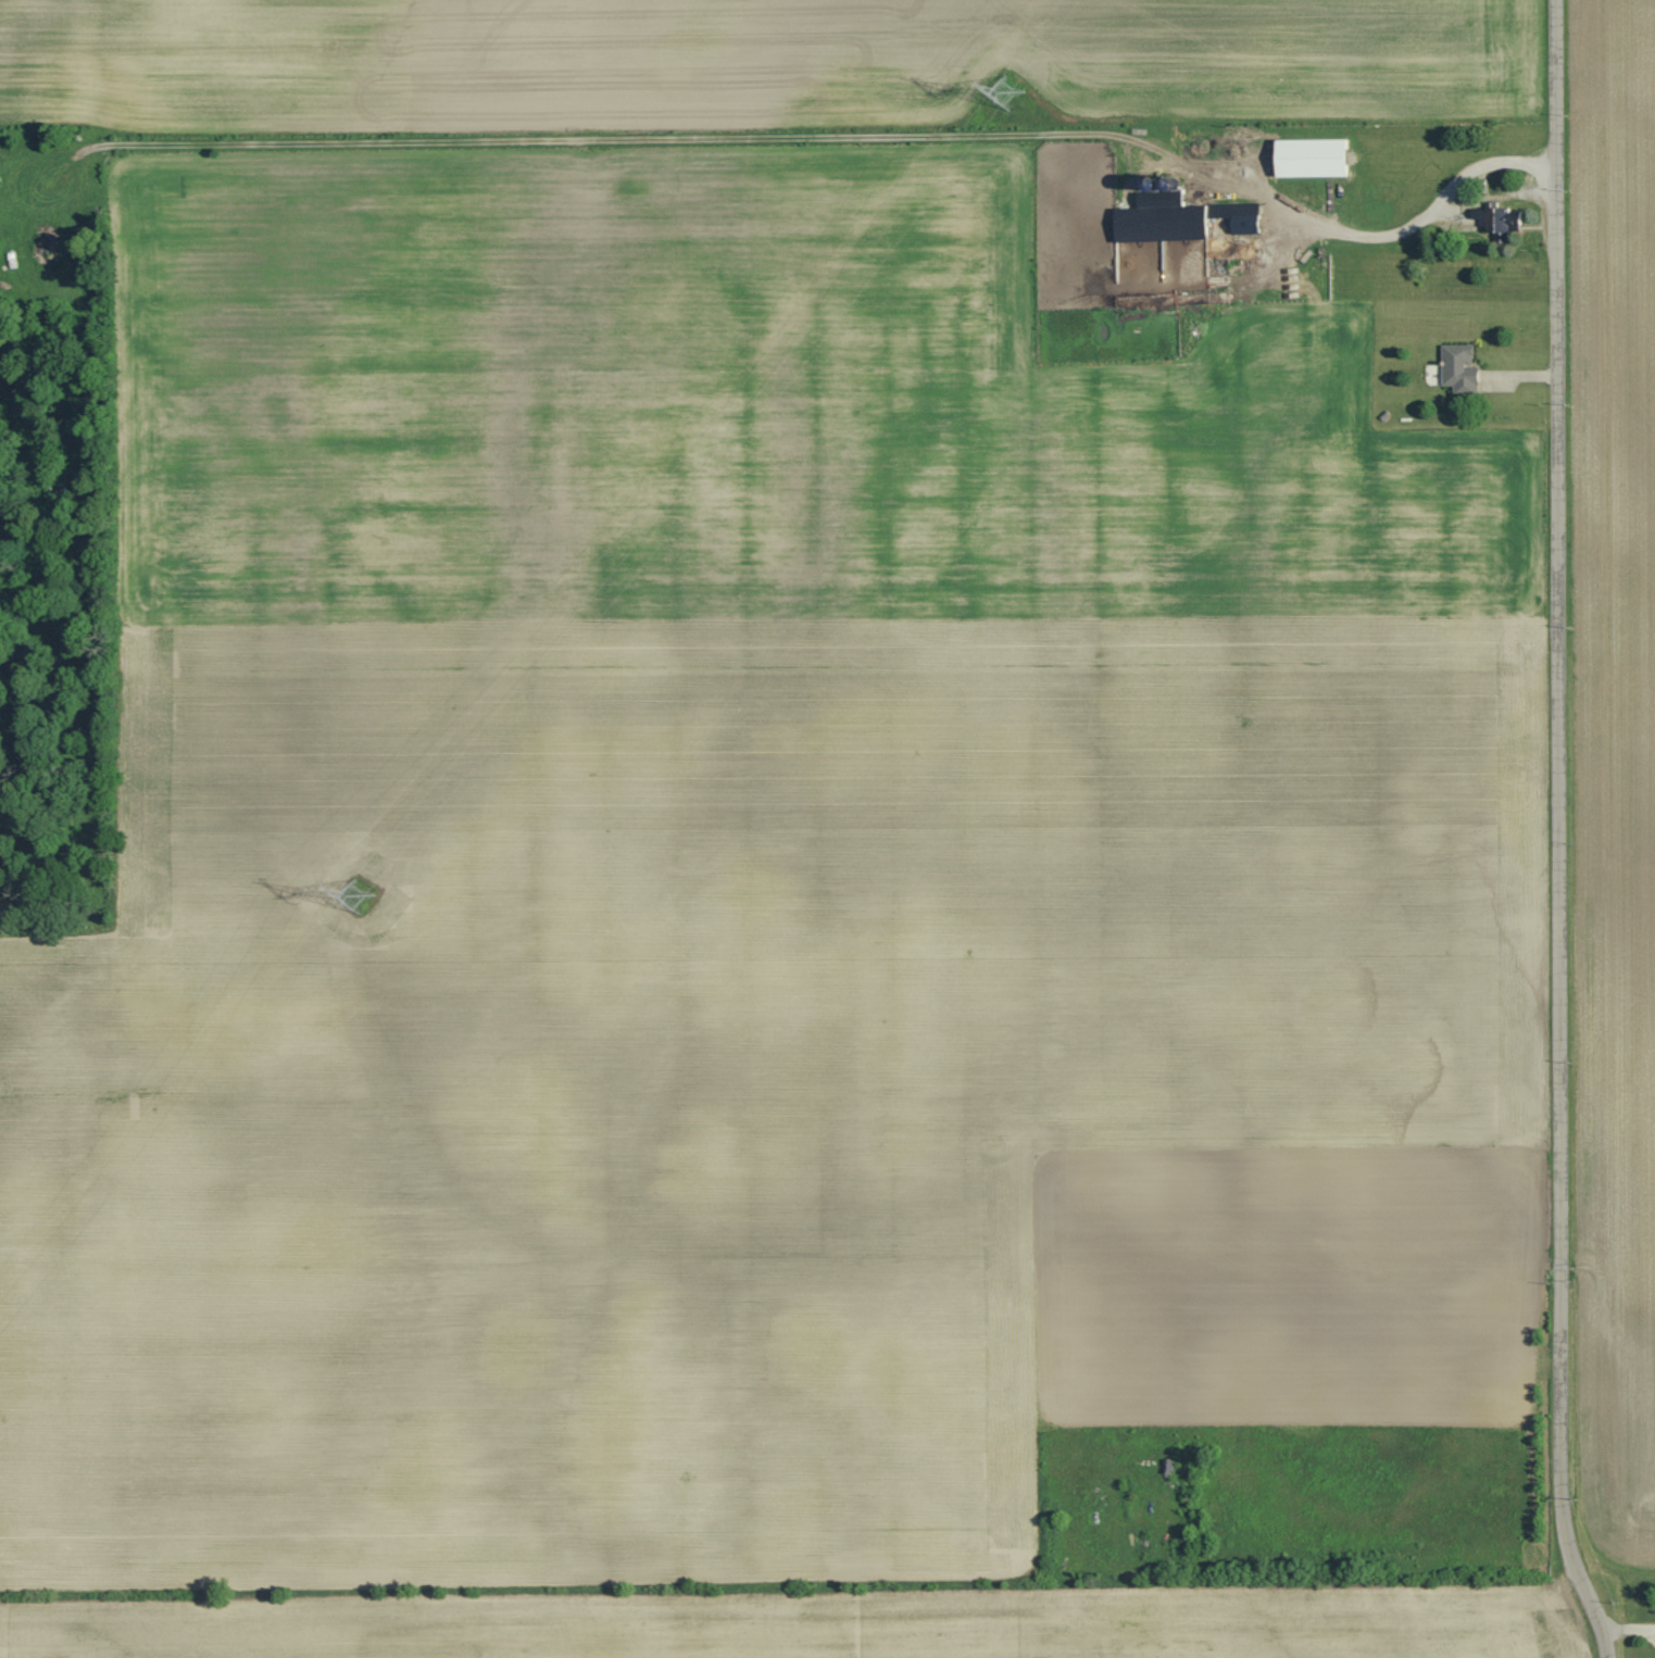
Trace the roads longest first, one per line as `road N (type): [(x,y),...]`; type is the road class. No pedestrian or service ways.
road 1 (tertiary): [(1555,0),(1559,1473),(1566,1538),(1594,1613)]

